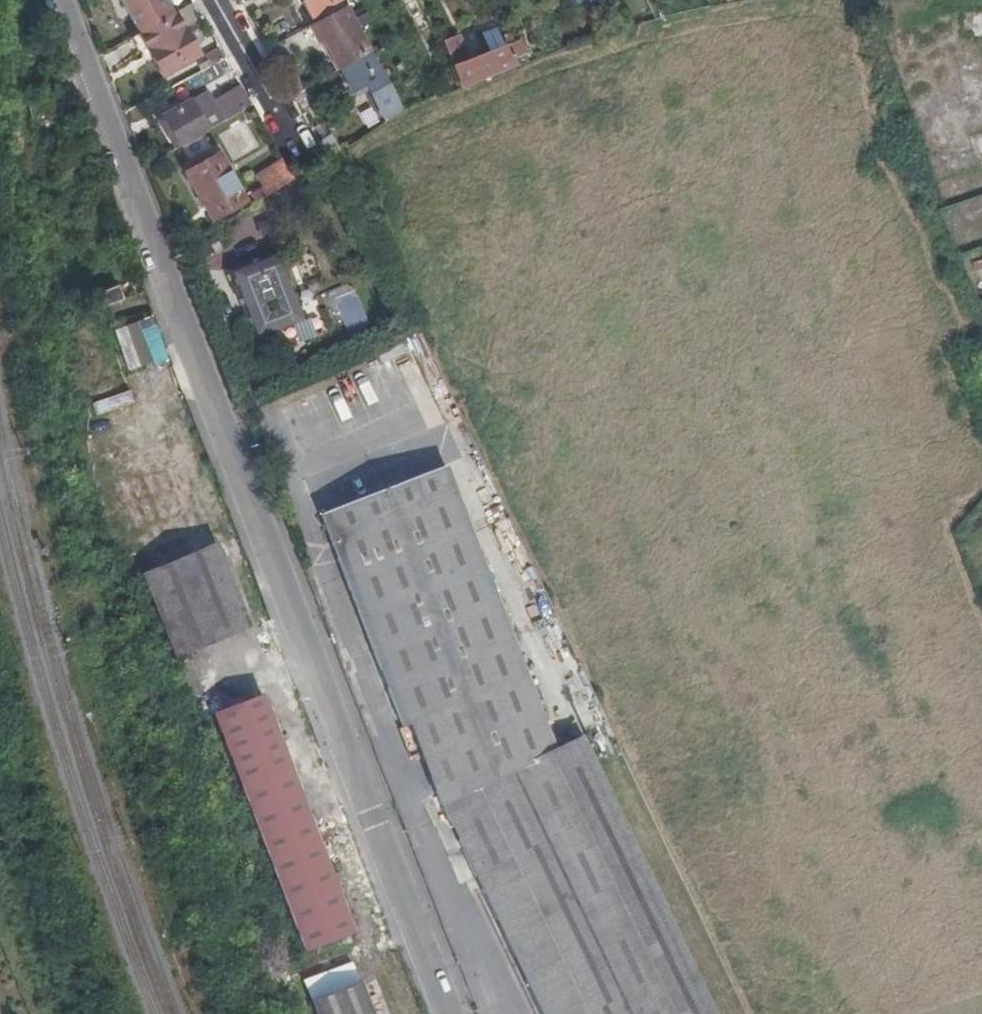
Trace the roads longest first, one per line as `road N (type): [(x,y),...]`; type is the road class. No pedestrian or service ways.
road 1 (unclassified): [(54,0),(455,1013)]

